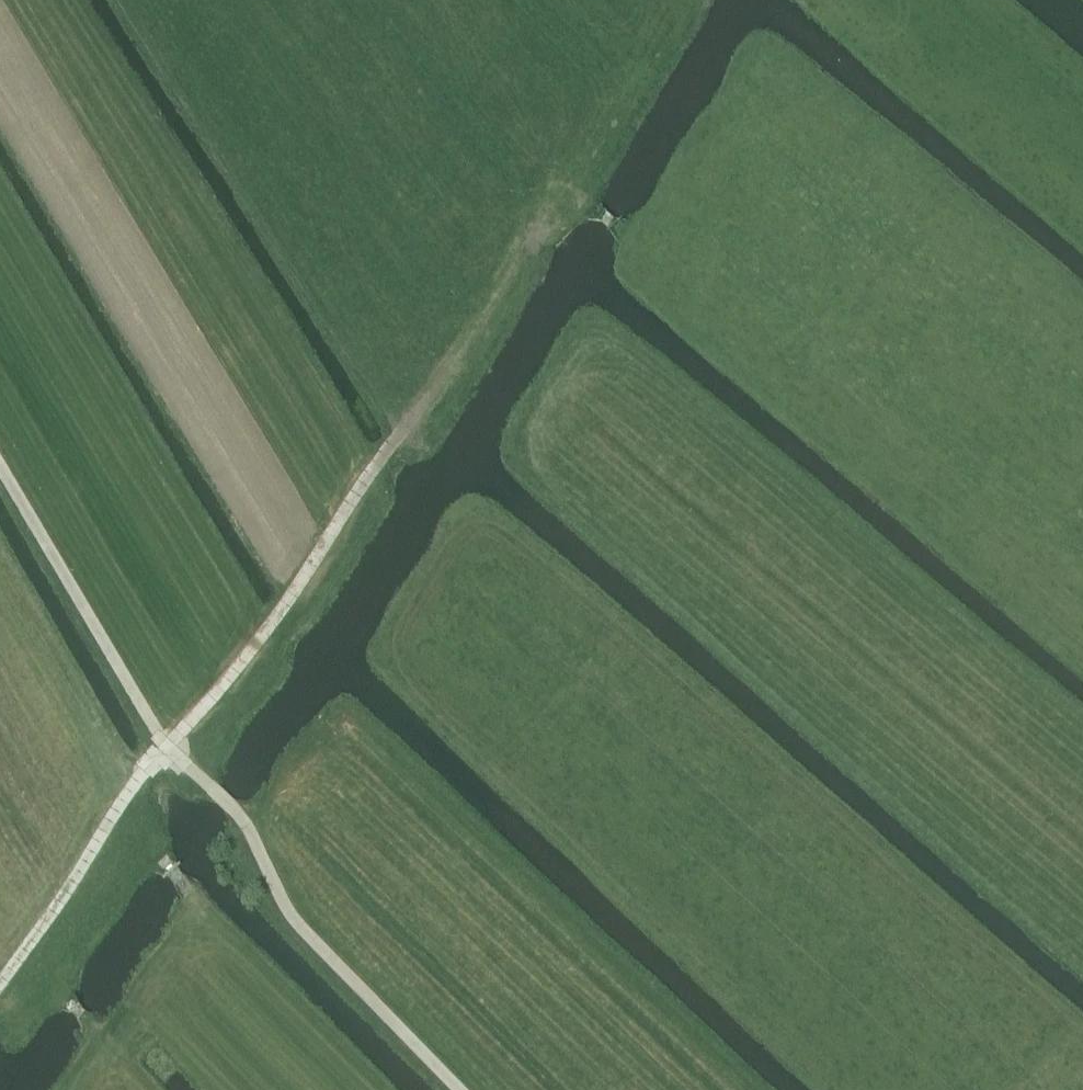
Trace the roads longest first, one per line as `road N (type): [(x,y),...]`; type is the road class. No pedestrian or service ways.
road 1 (track): [(464,1089),(298,924),(249,827),(158,734),(0,466)]
road 2 (track): [(405,429),(293,593),(137,781),(0,985)]

